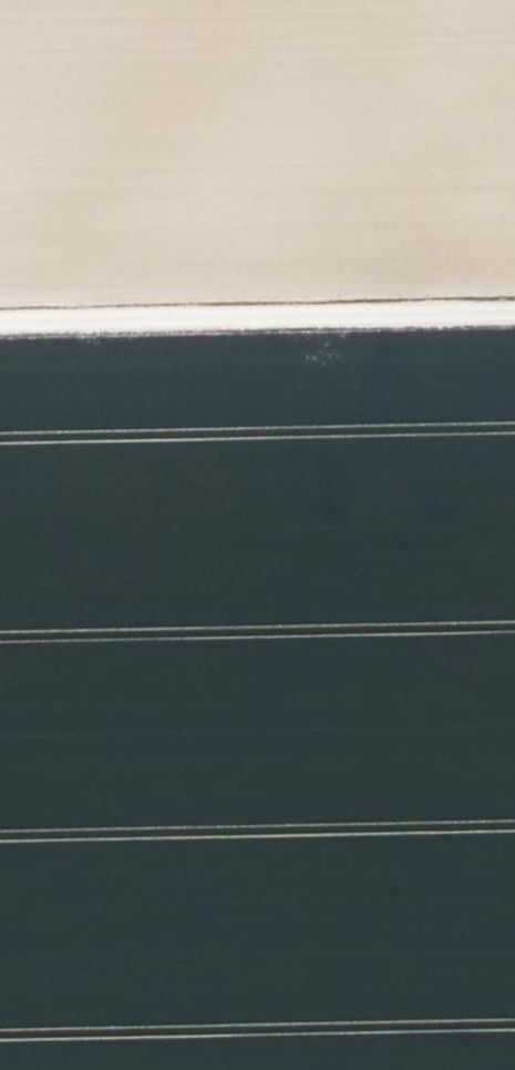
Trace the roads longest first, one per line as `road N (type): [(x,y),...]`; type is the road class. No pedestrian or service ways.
road 1 (track): [(0,328),(514,318)]

